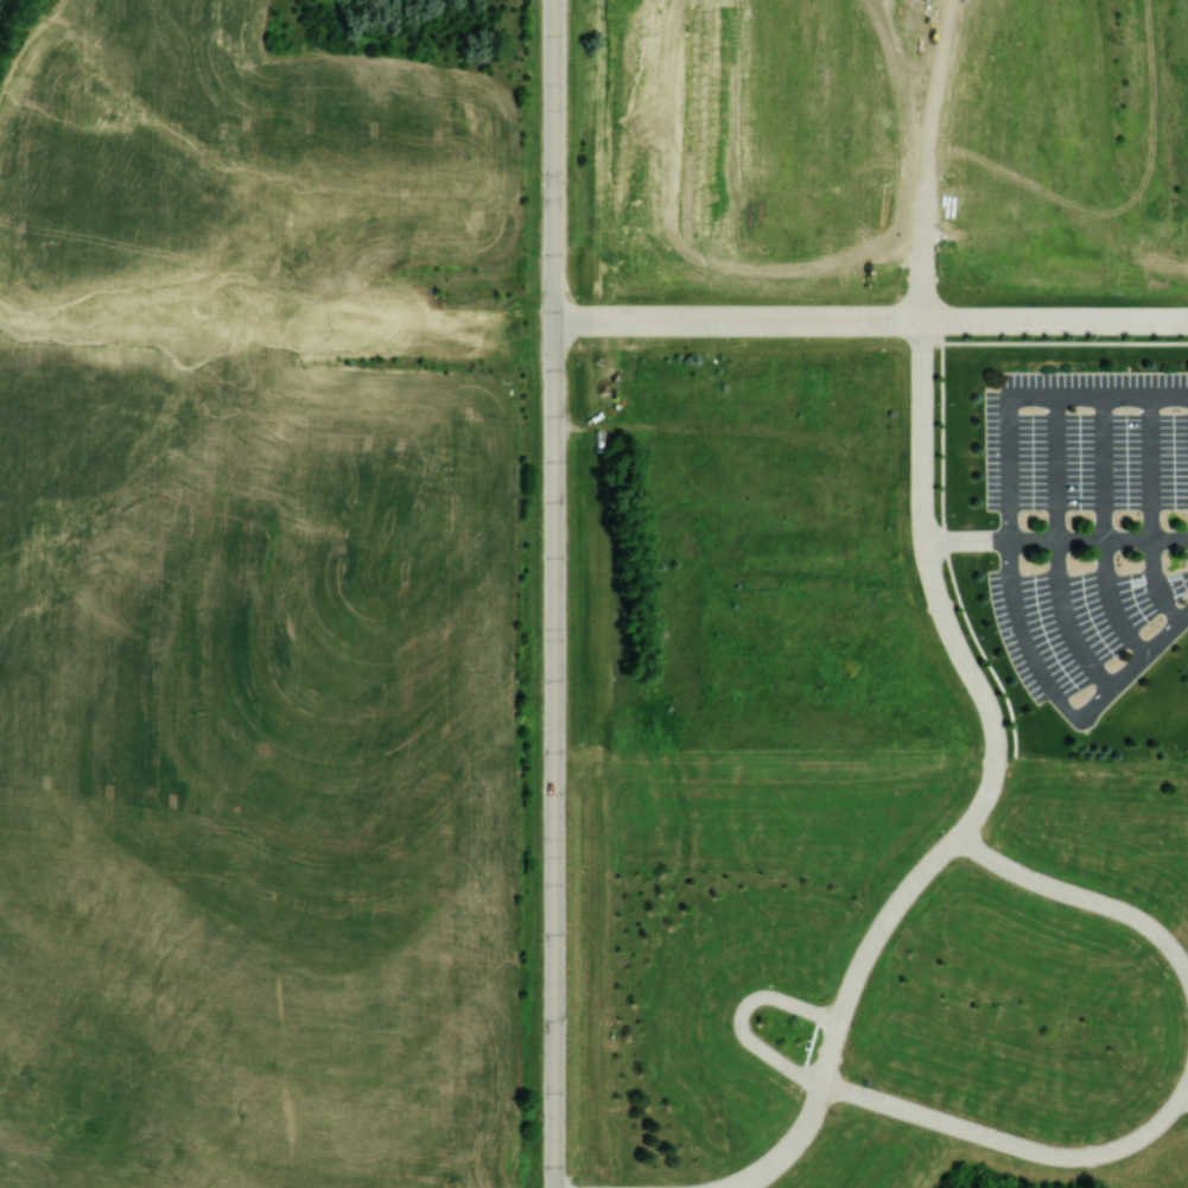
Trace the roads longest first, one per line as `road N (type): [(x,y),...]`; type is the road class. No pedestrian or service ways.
road 1 (secondary): [(578,370),(553,427),(552,452),(561,485),(563,1107),(555,1187)]
road 2 (secondary): [(517,370),(534,445),(542,1112),(553,1187)]
road 3 (residential): [(922,319),(928,560),(952,636),(990,704),(997,761)]
road 4 (residential): [(821,1084),(1042,1154),(1078,1157),(1130,1143),(1184,1093)]
road 5 (secondary): [(578,370),(606,332),(595,281),(564,261),(514,271),(491,300),(491,338),(502,356),(532,376),(578,370)]
road 6 (residential): [(889,916),(855,978),(803,1131),(771,1167),(733,1187)]
road 7 (residential): [(922,319),(618,317)]
road 8 (secondary): [(524,0),(531,202),(514,271)]
road 9 (secondary): [(555,0),(555,195),(579,268)]
road 10 (residential): [(1187,971),(1135,915),(1027,877),(957,837)]
road 11 (residential): [(838,1022),(769,996),(751,1000),(741,1017),(754,1043),(821,1084)]
road 12 (residential): [(997,761),(977,812),(889,916)]
road 13 (residential): [(1111,319),(922,319)]

